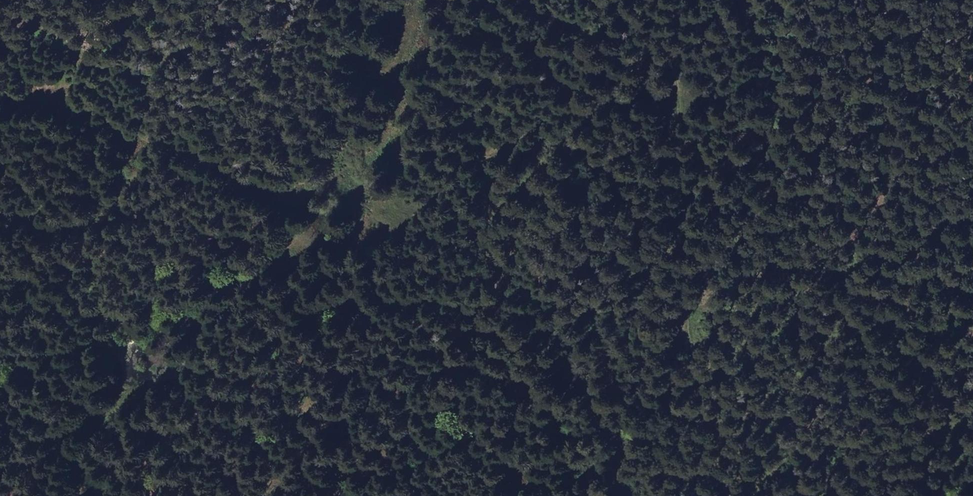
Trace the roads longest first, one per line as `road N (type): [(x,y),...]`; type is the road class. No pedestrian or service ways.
road 1 (track): [(694,495),(692,184),(665,0)]

